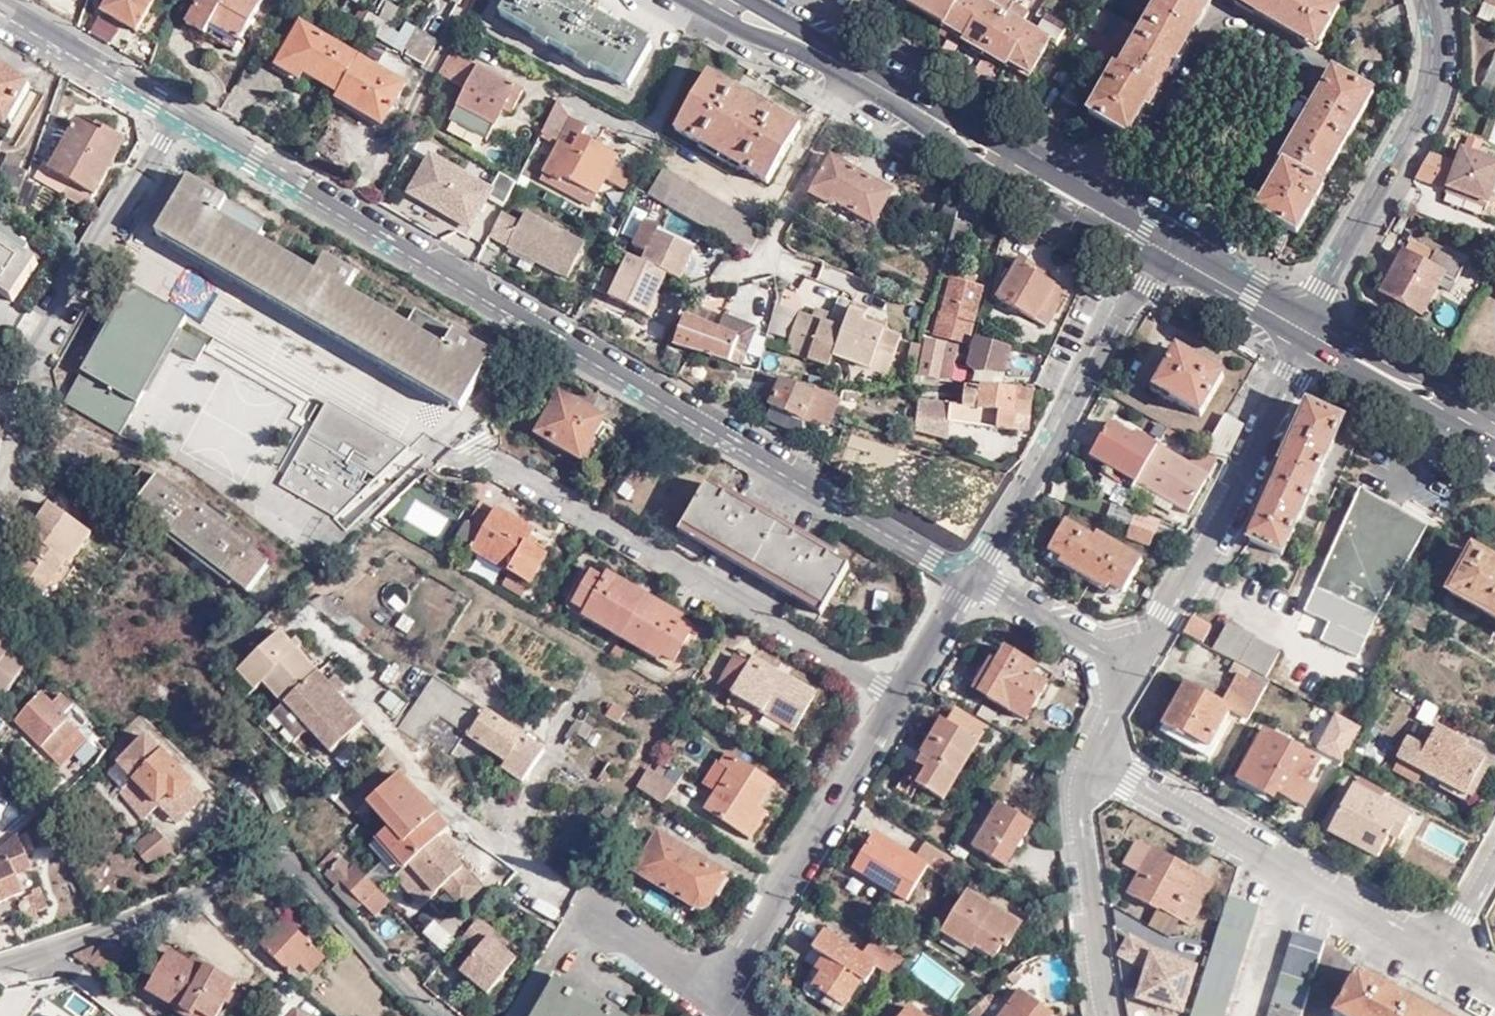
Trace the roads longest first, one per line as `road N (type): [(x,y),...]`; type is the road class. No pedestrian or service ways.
road 1 (residential): [(185,125),(972,577)]
road 2 (residential): [(1199,267),(1315,64),(1219,12),(1100,210)]
road 3 (residential): [(0,961),(277,867),(429,1015)]
road 4 (residential): [(460,450),(899,698)]
road 5 (tertiary): [(734,0),(1100,210)]
road 6 (residential): [(972,577),(1159,244)]
road 7 (residential): [(1313,334),(1192,587),(1126,658)]
road 8 (residential): [(1299,326),(1430,89),(1434,17),(1427,0)]
road 9 (residential): [(712,989),(899,698)]
road 10 (residential): [(185,125),(16,405)]
road 11 (residential): [(1112,1015),(1075,832),(1092,758)]
road 12 (residential): [(0,16),(185,125)]
road 13 (tertiary): [(1313,334),(1494,437)]
road 14 (residential): [(1260,853),(1440,954)]
road 15 (residential): [(1260,853),(1092,758)]
road 16 (residential): [(1126,658),(972,577)]
road 17 (residential): [(580,905),(712,989)]
road 18 (residential): [(899,698),(972,577)]

